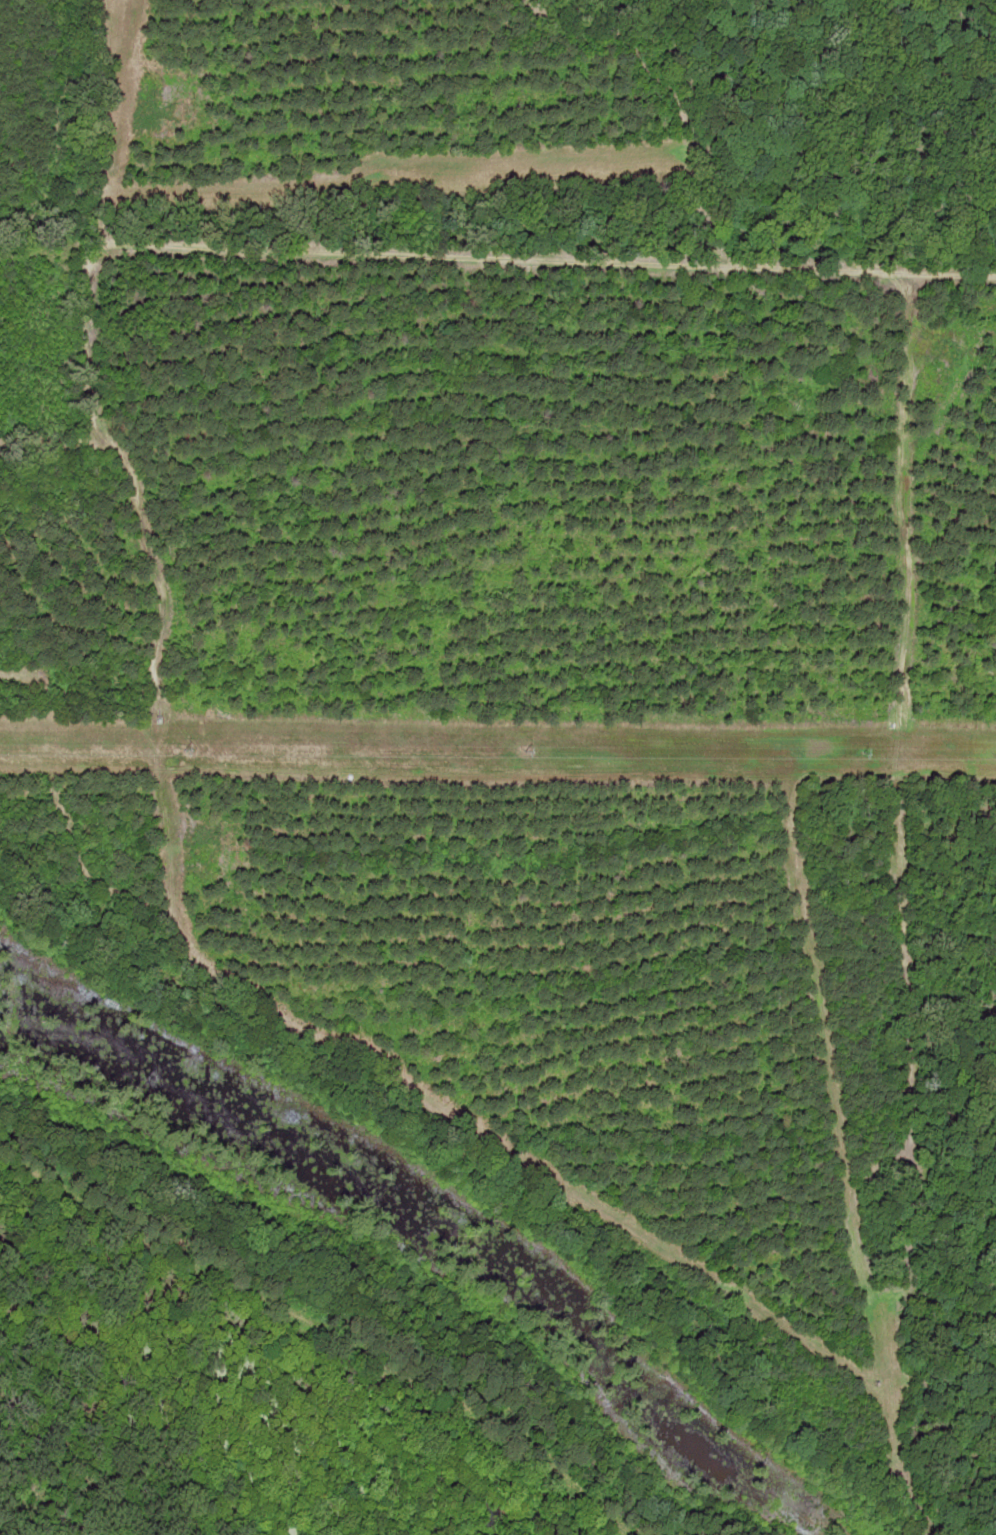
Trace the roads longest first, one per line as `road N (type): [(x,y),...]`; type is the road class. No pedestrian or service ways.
road 1 (residential): [(0,437),(63,417),(83,397),(98,274),(119,248),(995,271)]

